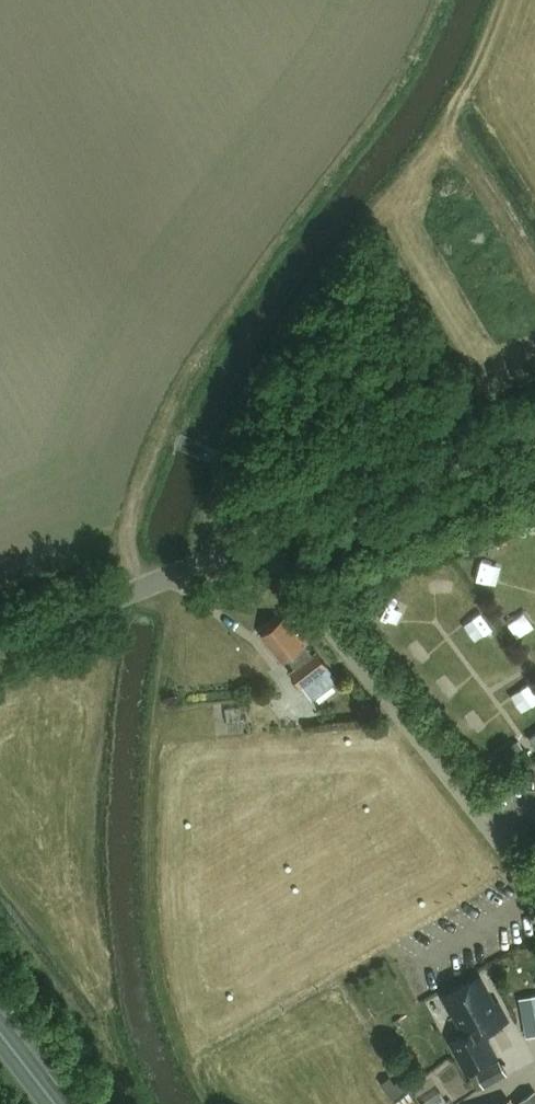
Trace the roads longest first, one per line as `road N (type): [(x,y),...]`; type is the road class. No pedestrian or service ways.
road 1 (unclassified): [(0,641),(534,426)]

